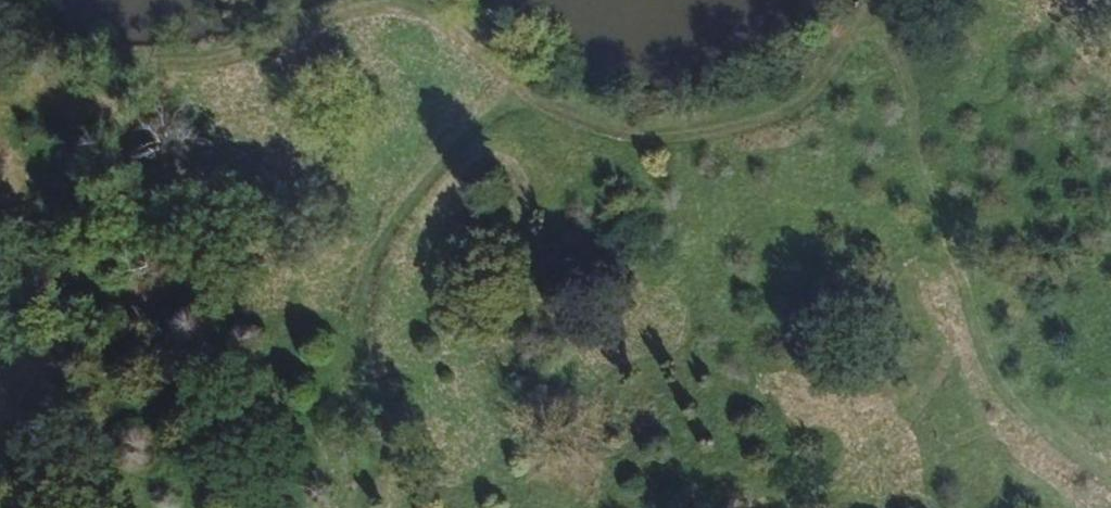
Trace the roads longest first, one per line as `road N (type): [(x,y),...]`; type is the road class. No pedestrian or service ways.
road 1 (track): [(866,17),(913,84),(921,176),(1010,394),(1077,466),(1110,491)]
road 2 (track): [(513,82),(402,12),(254,55),(164,72),(90,57),(12,0)]
road 3 (track): [(513,82),(403,212),(356,300),(373,446),(356,507)]
road 4 (track): [(866,17),(816,95),(760,126),(649,143),(557,112),(513,82)]

